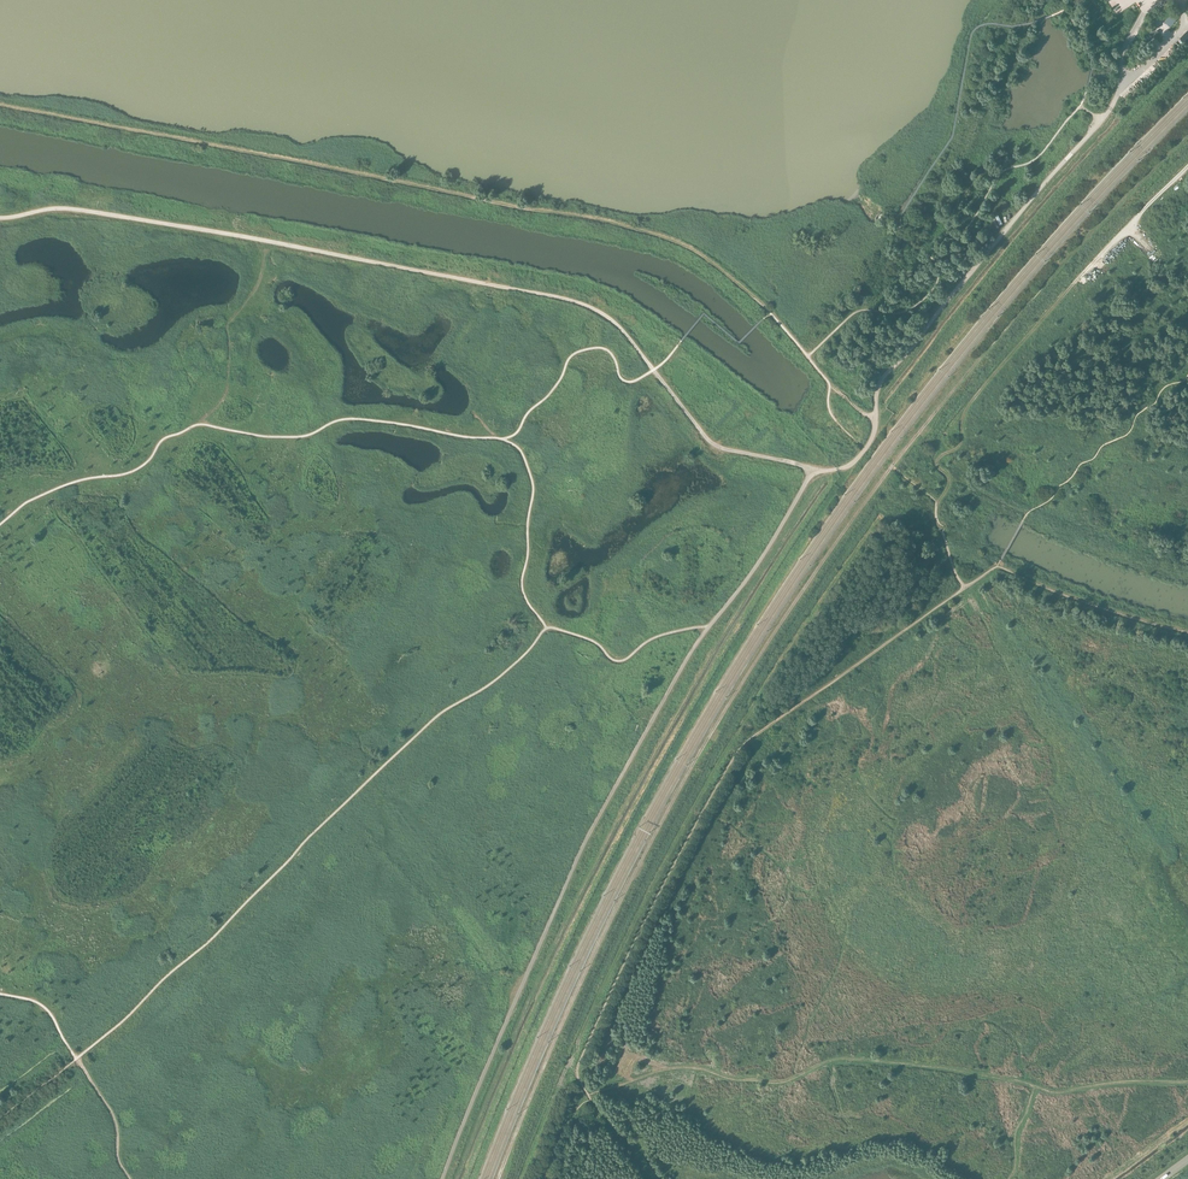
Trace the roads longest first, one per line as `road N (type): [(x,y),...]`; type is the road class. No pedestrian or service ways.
road 1 (track): [(499,1178),(646,854),(787,617),(927,422),(1187,136)]
road 2 (track): [(813,473),(715,446),(618,325),(568,299),(101,213),(51,209),(0,218)]
road 3 (track): [(441,1178),(589,831),(675,677),(813,473)]
road 4 (track): [(965,586),(744,746),(613,983),(575,1074),(589,1098)]
road 5 (track): [(939,502),(950,484),(937,461),(960,445),(968,407),(1187,166)]
road 6 (track): [(876,424),(883,378),(1110,111),(1127,76)]
road 7 (track): [(808,357),(854,314),(900,313),(929,293),(997,177),(1047,146),(1088,90)]

